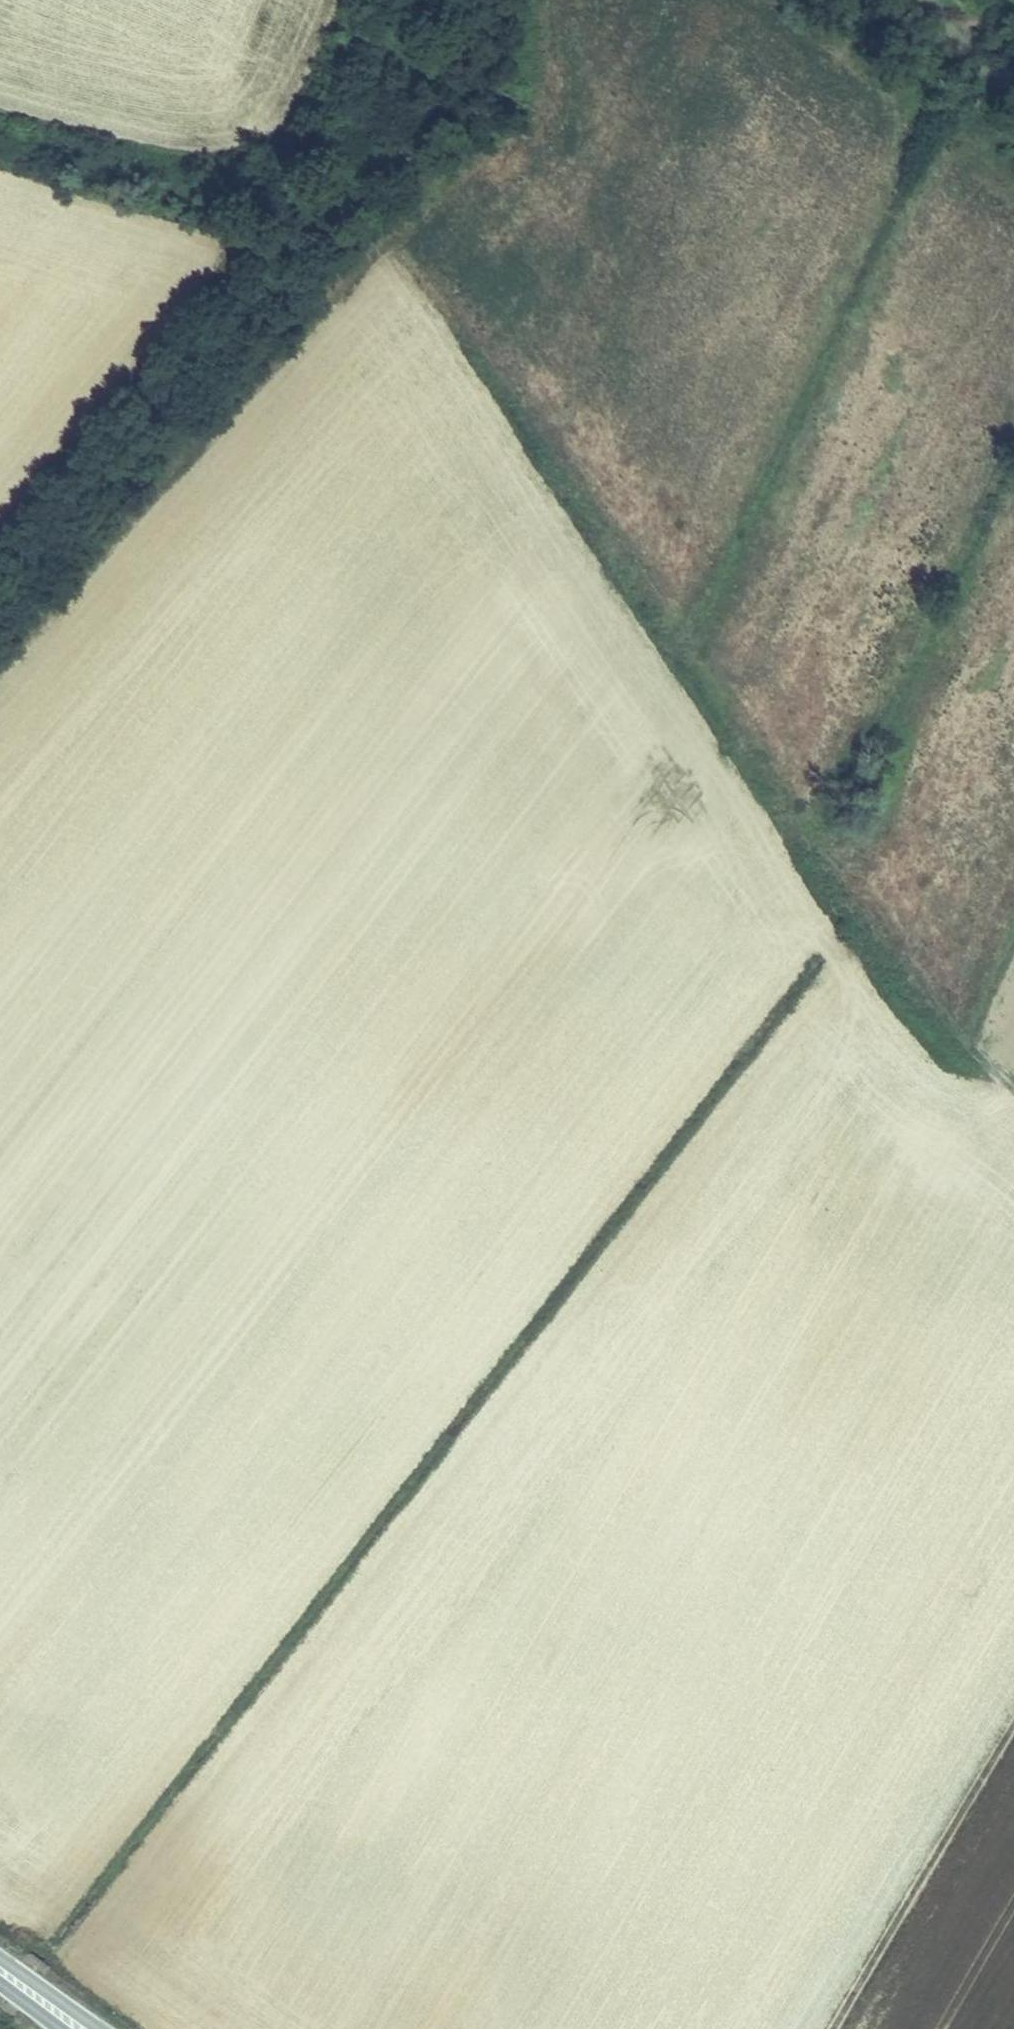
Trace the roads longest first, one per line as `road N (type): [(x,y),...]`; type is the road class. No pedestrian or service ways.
road 1 (track): [(1013,1738),(839,2028)]
road 2 (secondary): [(102,2028),(0,1959)]

